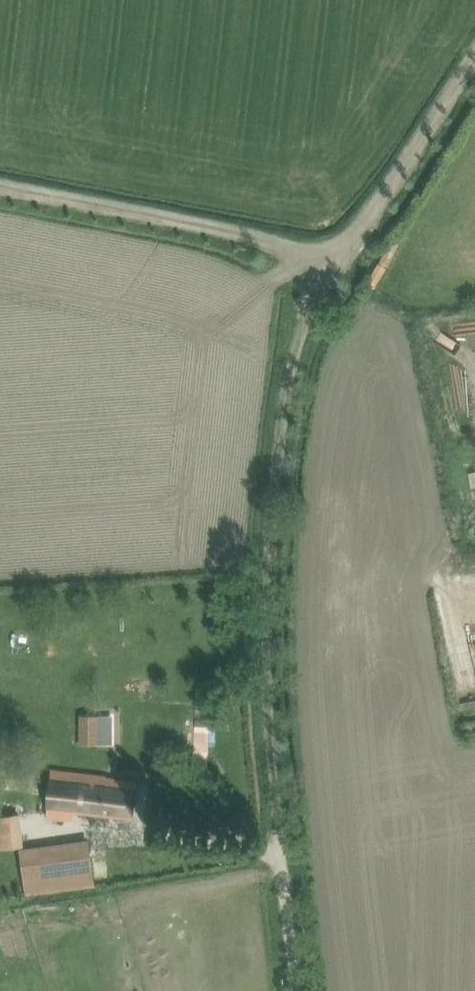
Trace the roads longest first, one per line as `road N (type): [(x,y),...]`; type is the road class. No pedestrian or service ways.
road 1 (track): [(278,837),(266,689),(273,486),(303,312),(330,261),(474,61)]
road 2 (track): [(0,189),(330,261)]
road 3 (unclassified): [(294,990),(278,837)]

